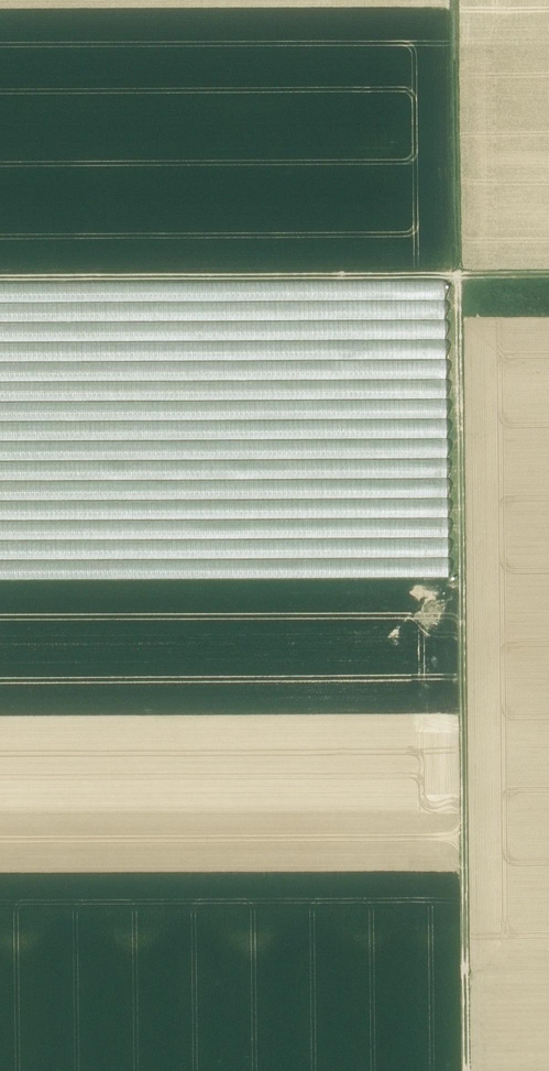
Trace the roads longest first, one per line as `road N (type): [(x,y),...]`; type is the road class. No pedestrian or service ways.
road 1 (track): [(548,276),(458,277),(466,1070)]
road 2 (track): [(0,279),(458,277),(454,0)]

